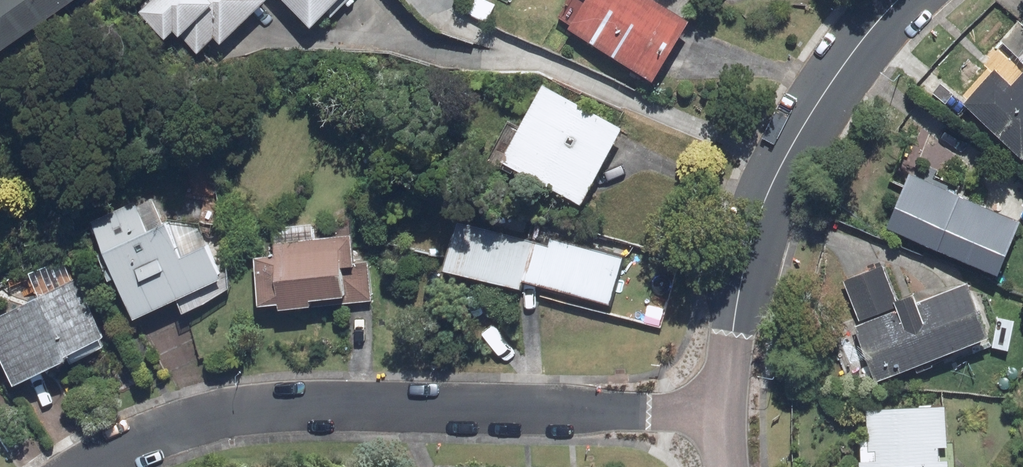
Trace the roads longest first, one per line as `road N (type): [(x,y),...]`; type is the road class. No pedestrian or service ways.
road 1 (residential): [(98,466),(177,430),(271,410),(727,414)]
road 2 (tertiary): [(727,414),(734,336),(765,207),(825,98),(903,0)]

